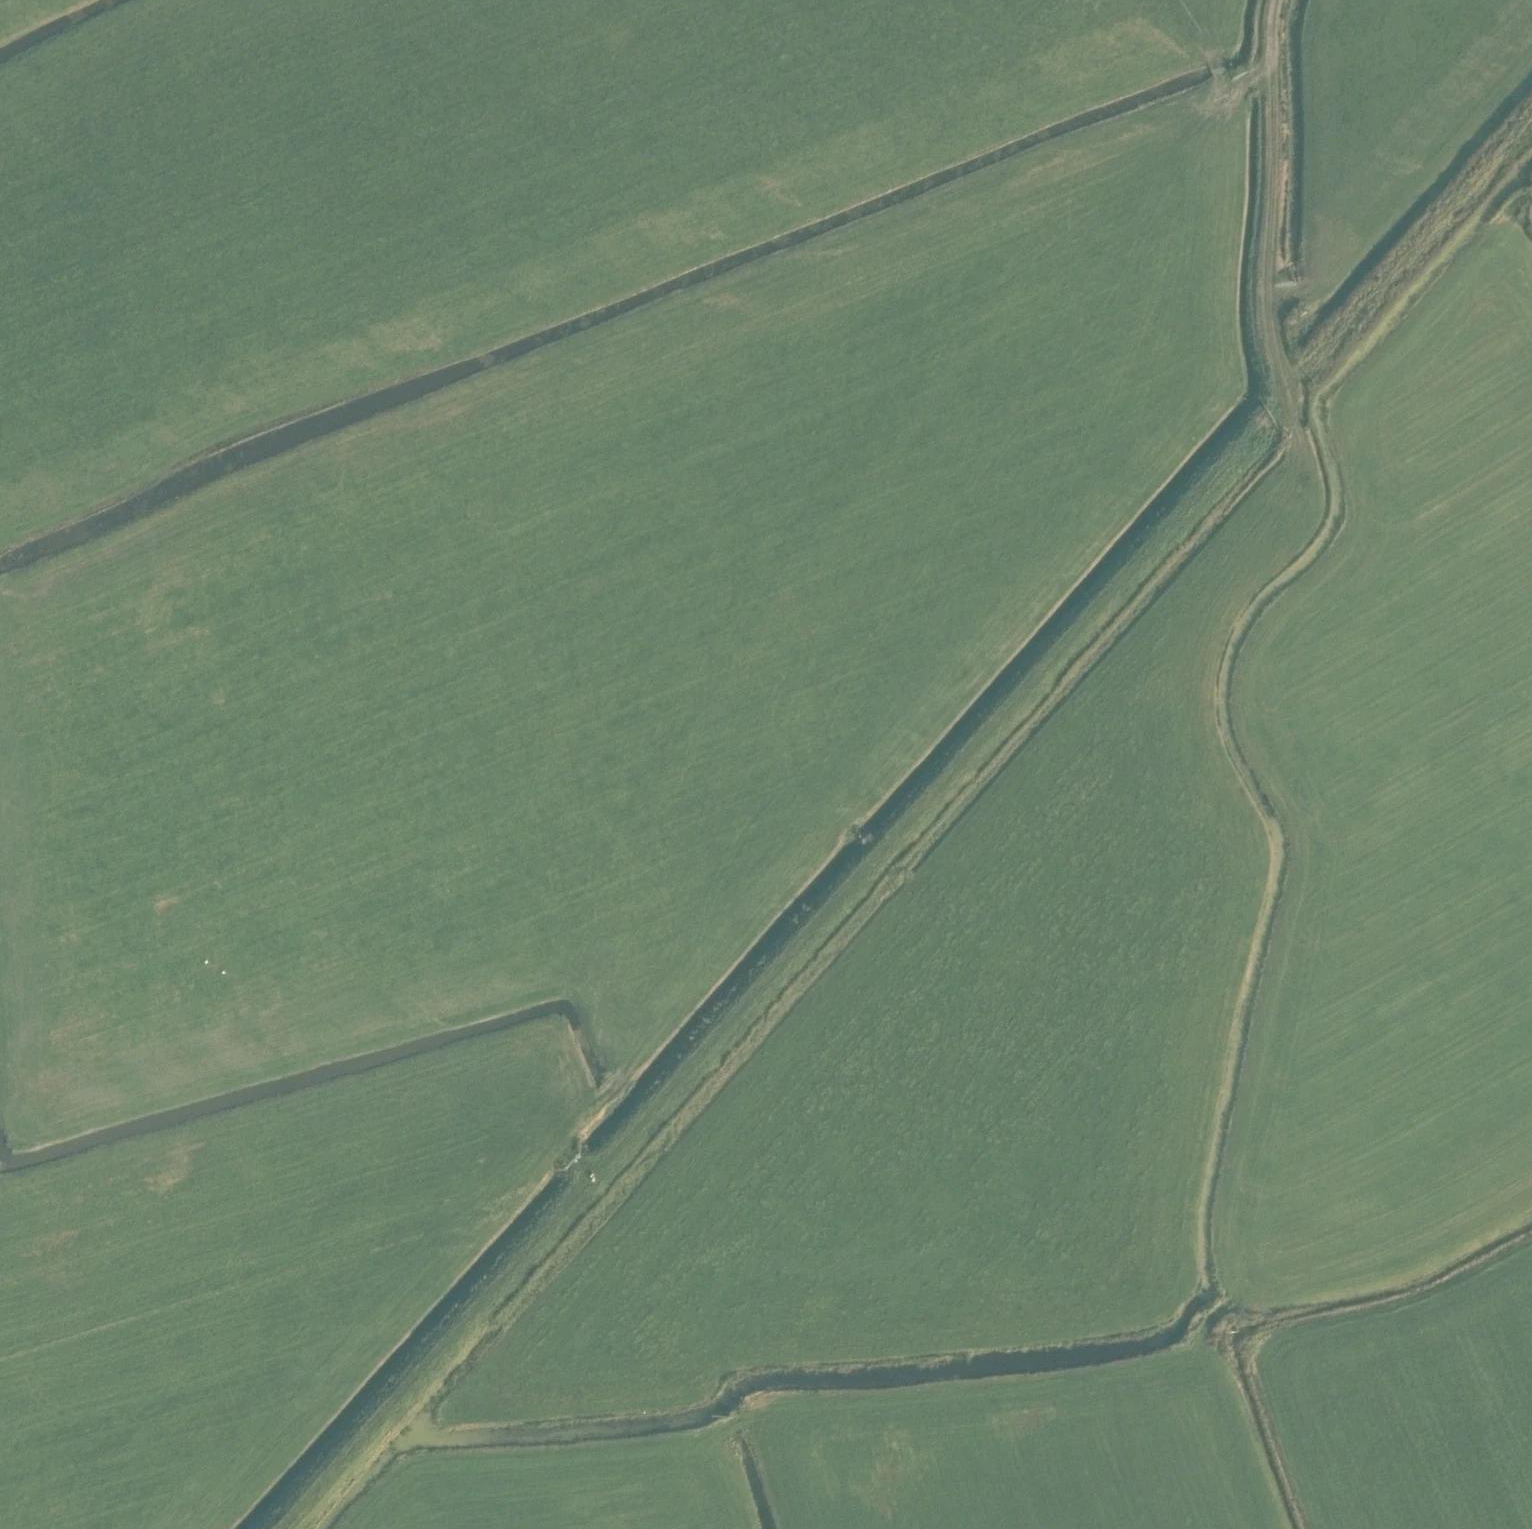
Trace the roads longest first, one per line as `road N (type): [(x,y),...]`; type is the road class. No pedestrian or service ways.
road 1 (track): [(1301,444),(1270,325),(1279,0)]

